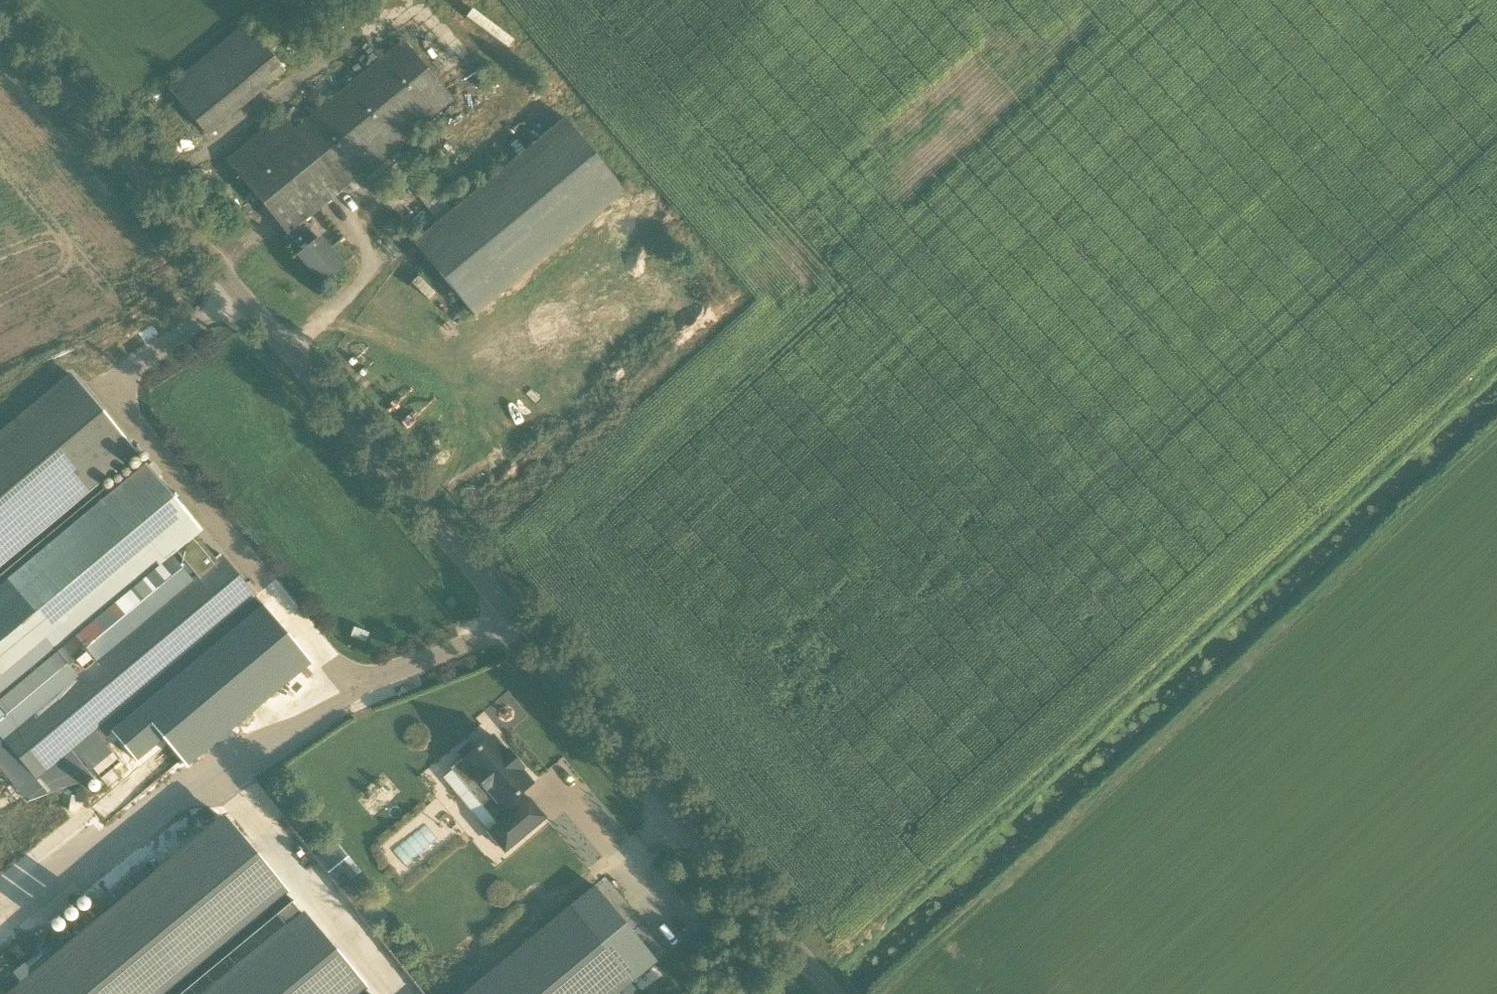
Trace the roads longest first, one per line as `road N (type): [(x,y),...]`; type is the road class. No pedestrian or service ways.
road 1 (unclassified): [(832,993),(0,27)]

